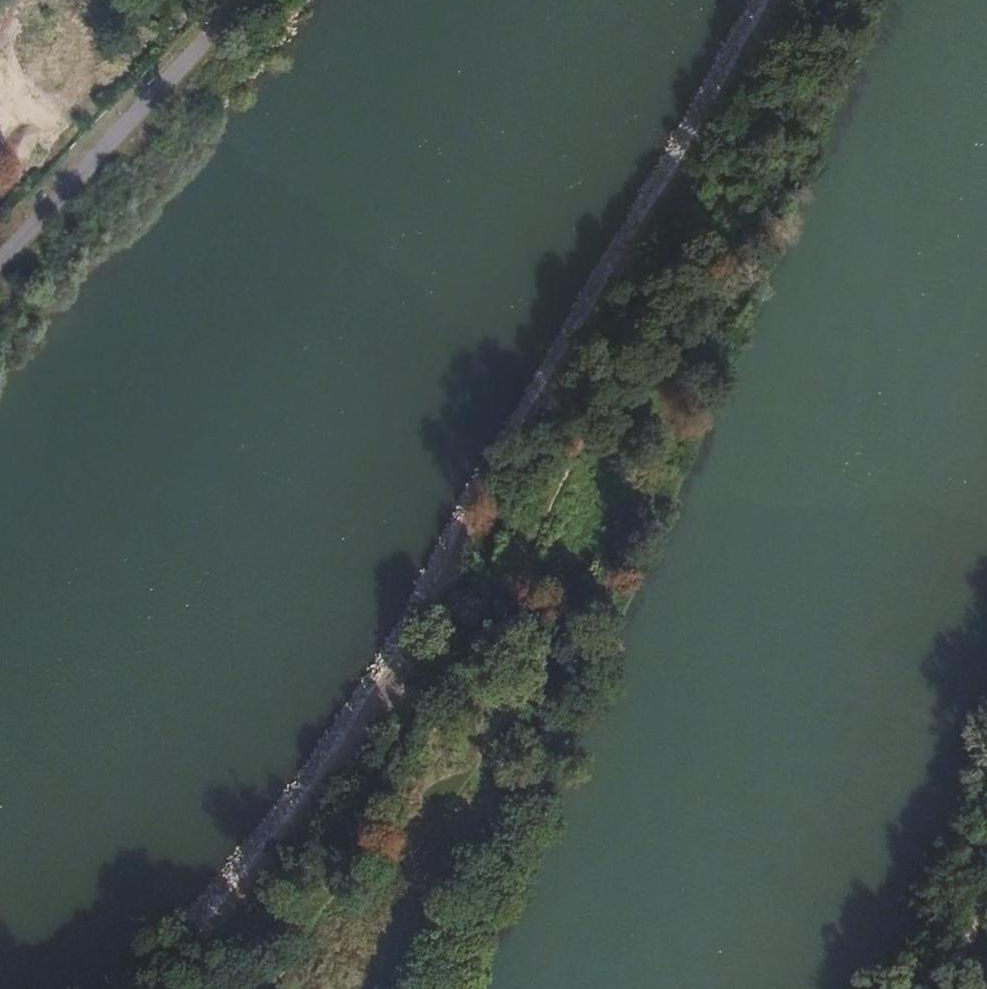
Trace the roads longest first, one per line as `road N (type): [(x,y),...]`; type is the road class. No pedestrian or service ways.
road 1 (residential): [(233,0),(0,262)]

